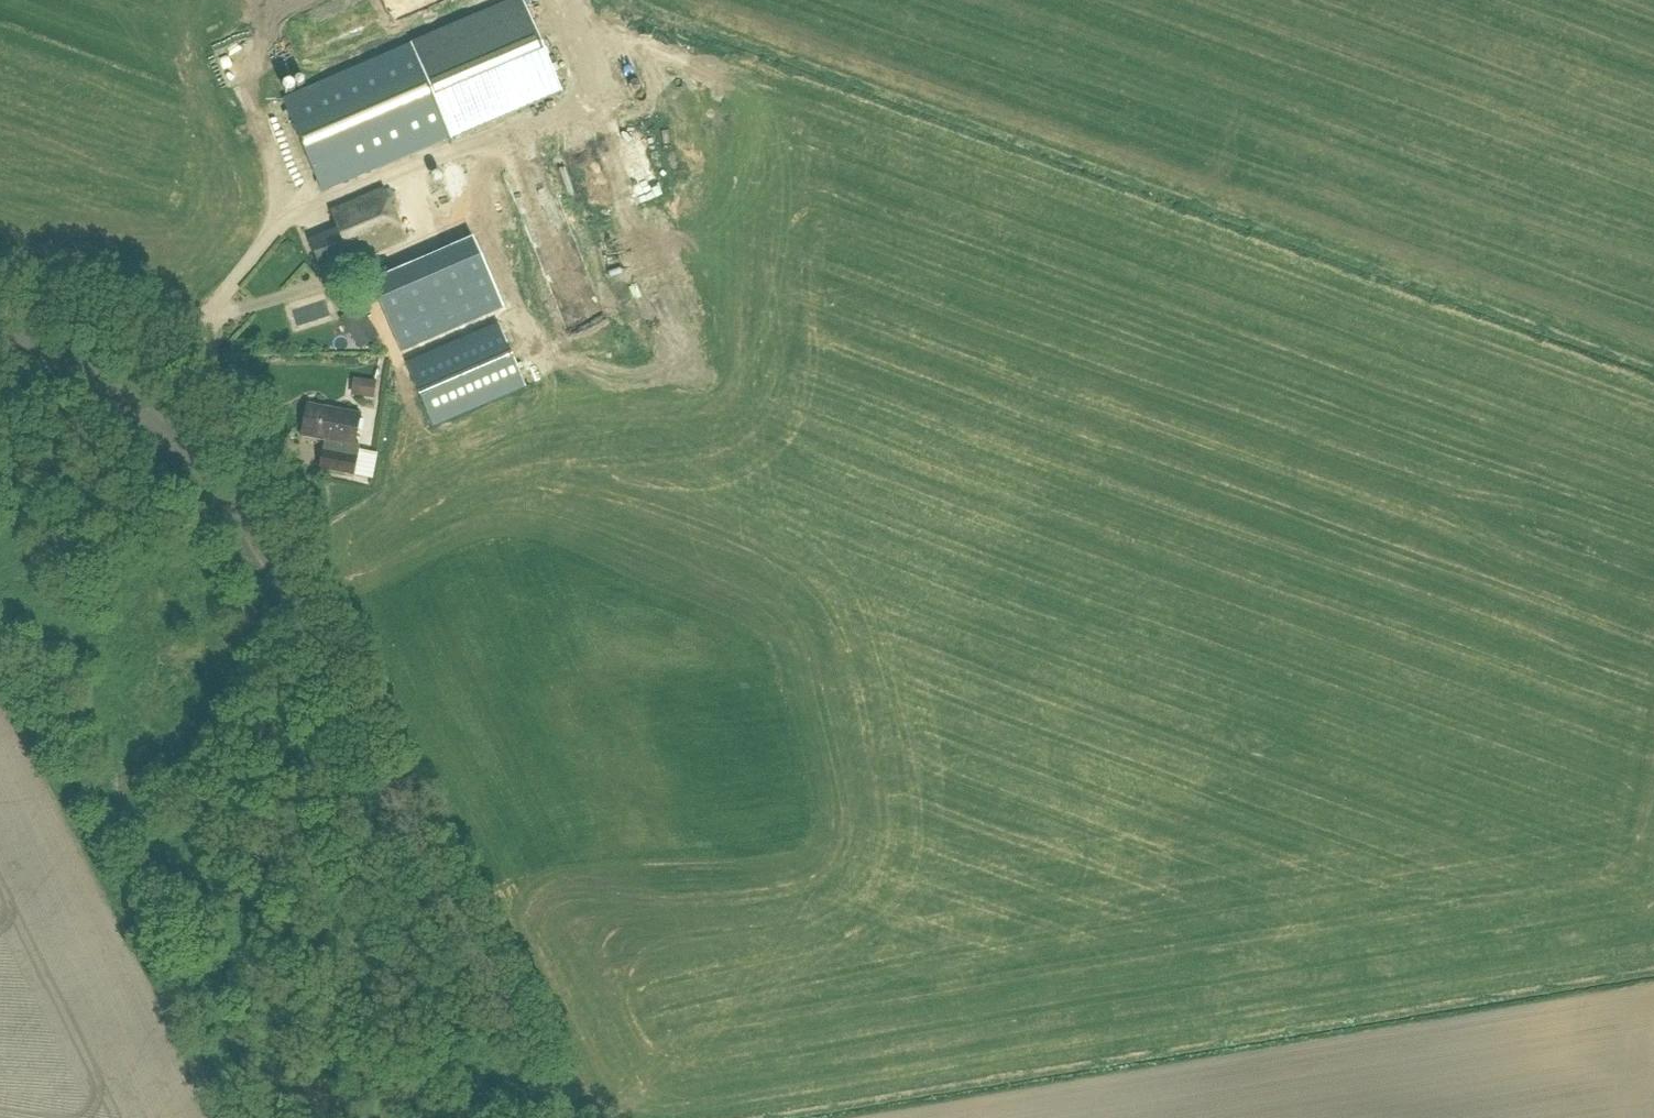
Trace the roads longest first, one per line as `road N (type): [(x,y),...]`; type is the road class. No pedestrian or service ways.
road 1 (tertiary): [(557,1117),(255,536)]
road 2 (unclassified): [(0,312),(162,322),(194,335),(213,363),(258,508),(255,536)]
road 3 (tertiary): [(255,536),(211,471),(126,400),(0,332)]

